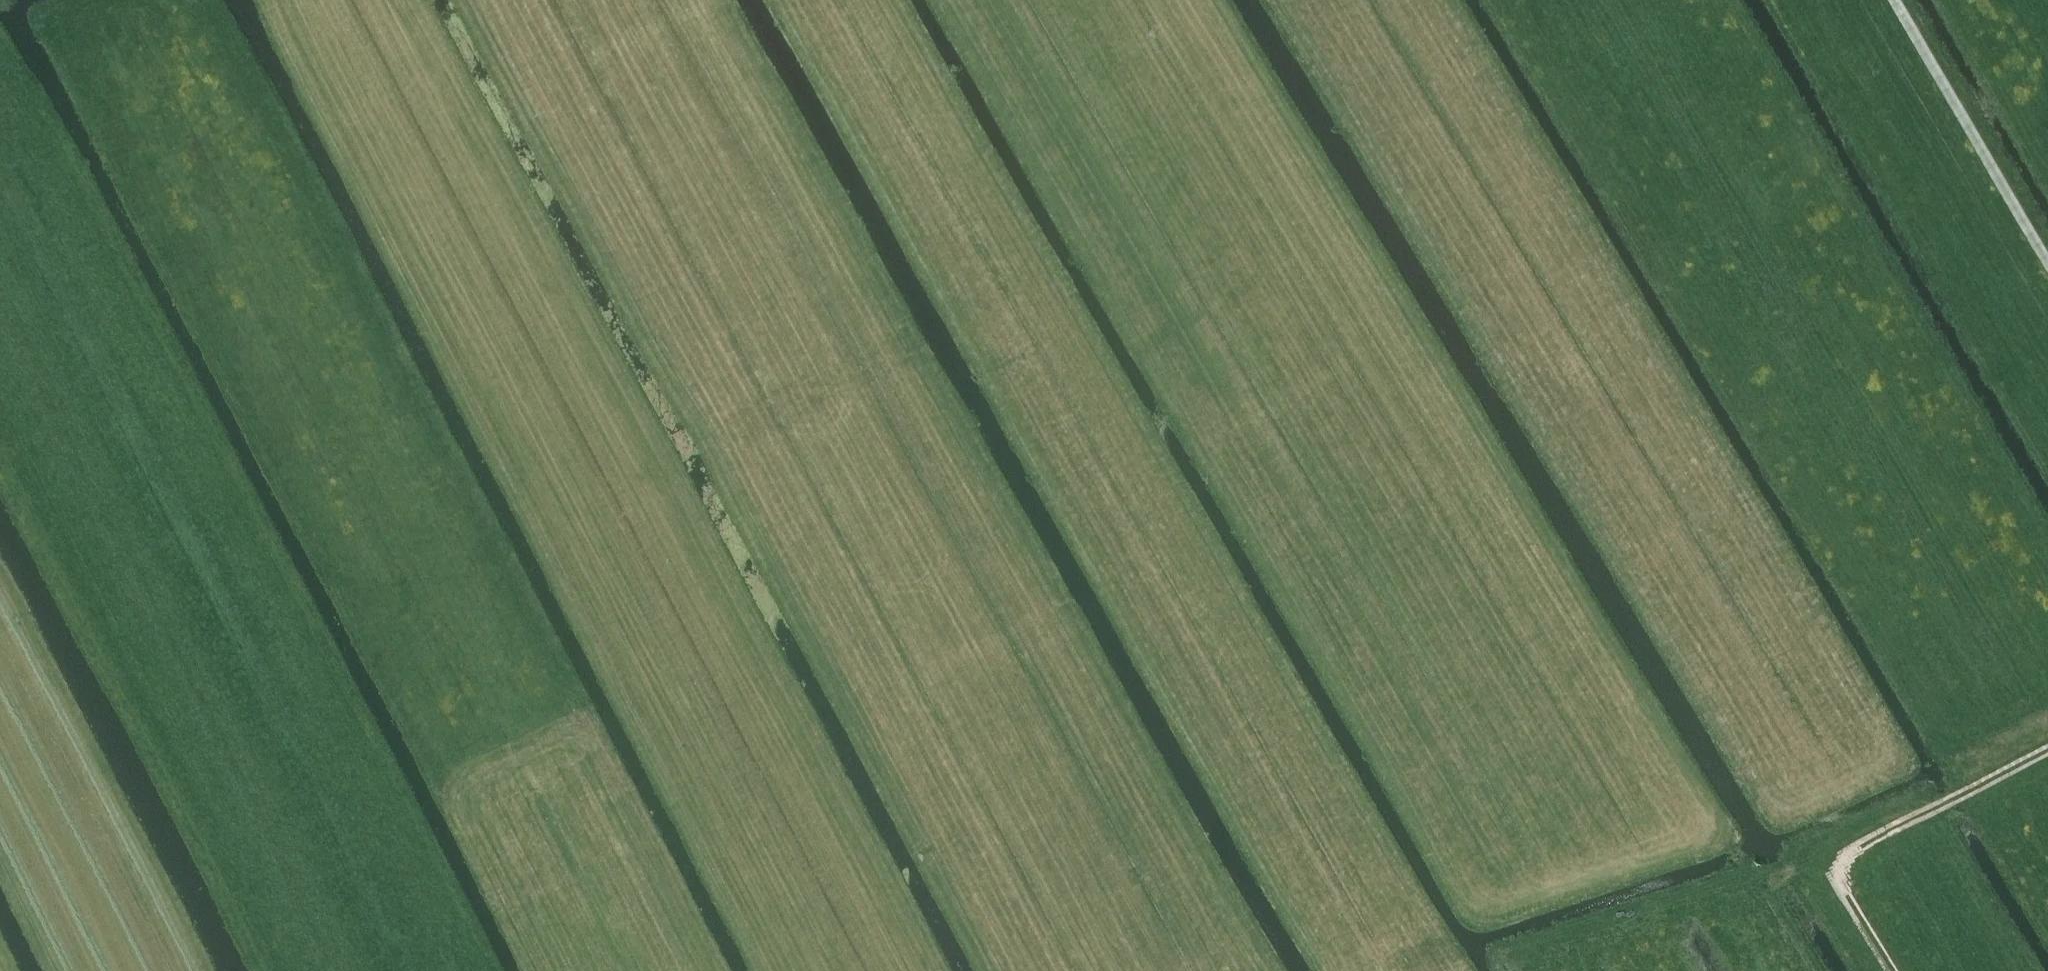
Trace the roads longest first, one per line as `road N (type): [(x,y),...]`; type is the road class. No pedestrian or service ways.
road 1 (track): [(157,970),(0,656)]
road 2 (track): [(1897,0),(2047,260)]

